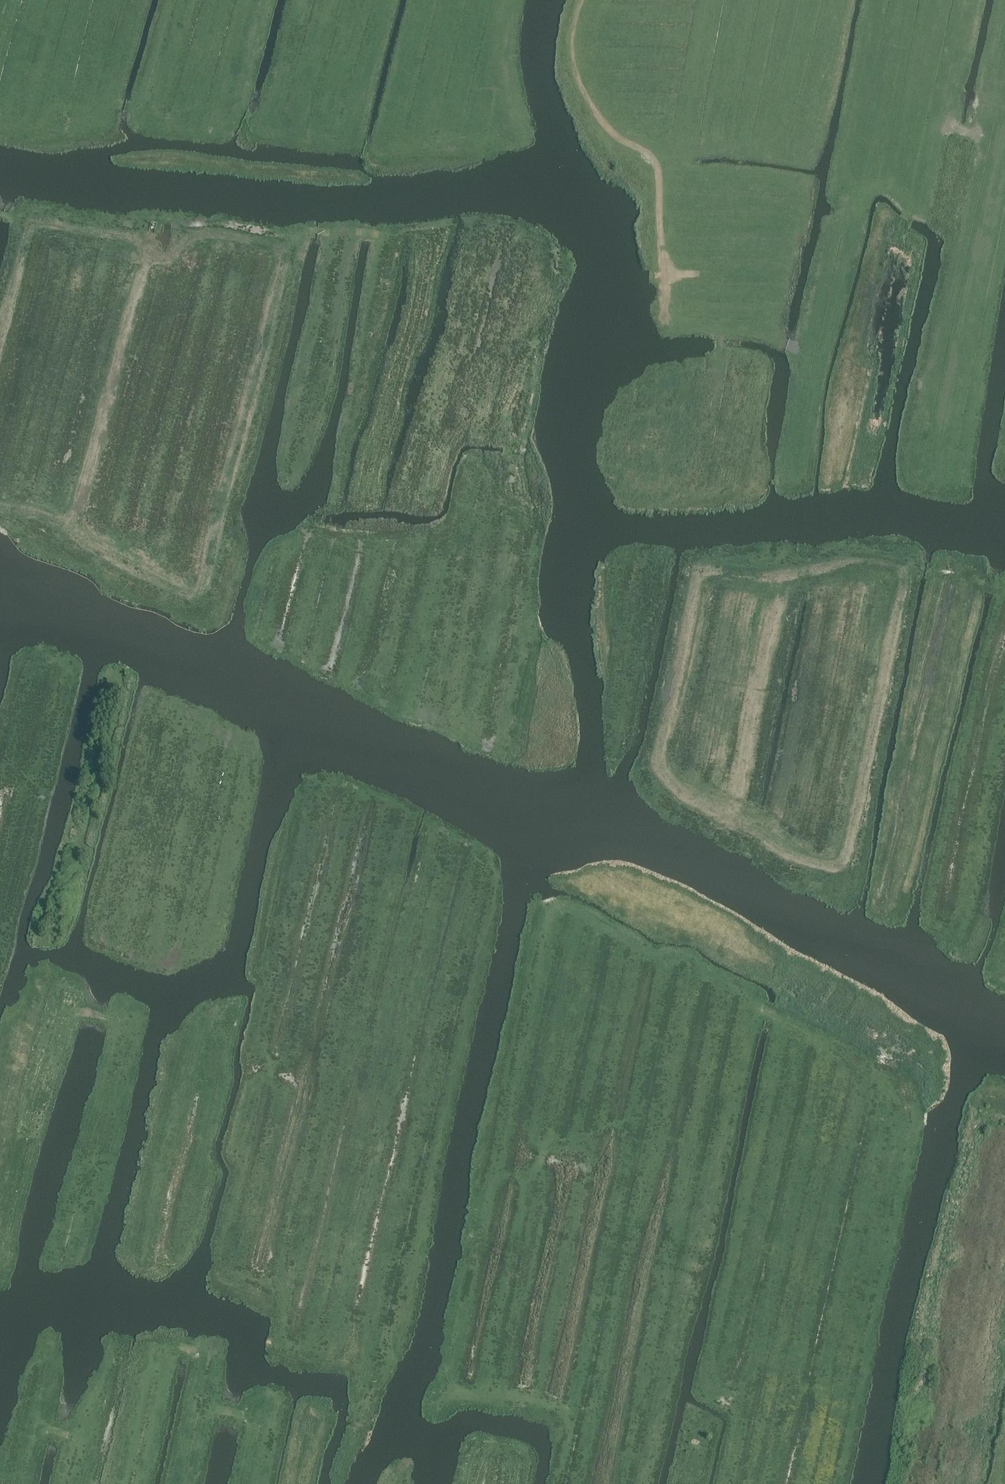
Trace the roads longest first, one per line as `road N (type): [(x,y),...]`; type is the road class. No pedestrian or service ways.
road 1 (track): [(664,325),(656,161),(619,137),(578,84),(574,29),(587,0)]

